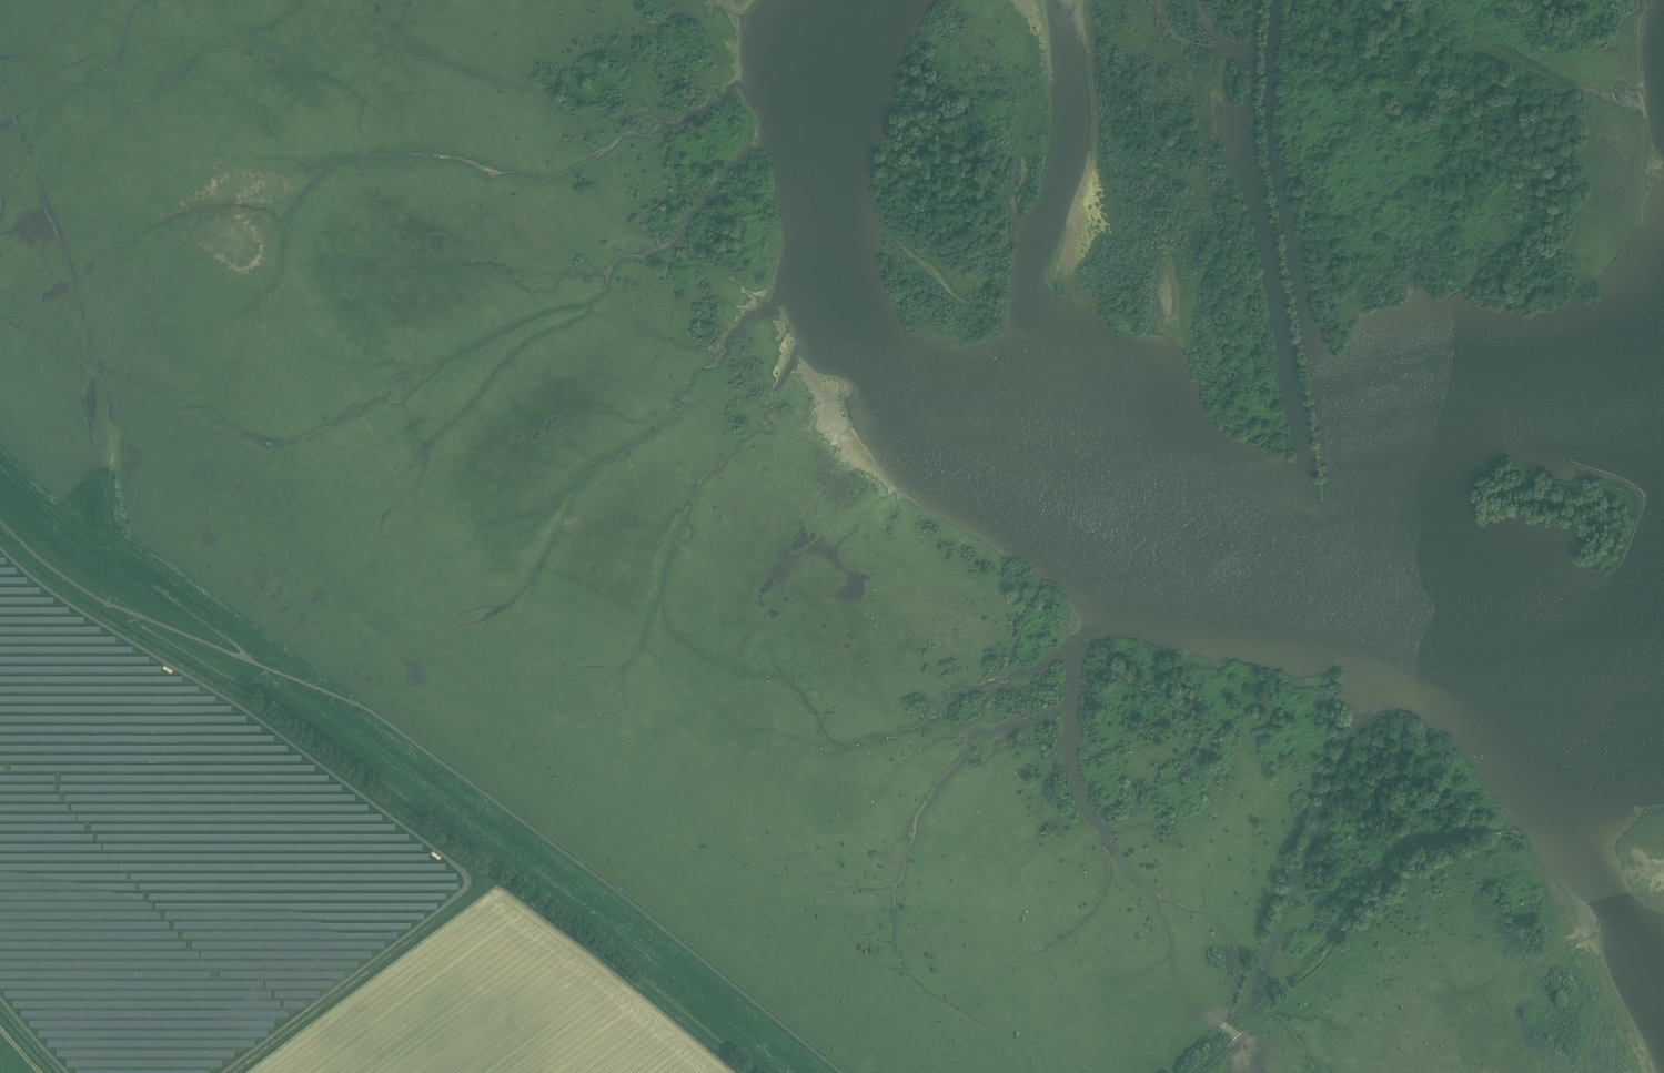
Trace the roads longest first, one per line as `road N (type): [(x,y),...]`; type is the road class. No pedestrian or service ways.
road 1 (track): [(0,486),(84,562),(155,588),(224,637),(798,1072)]
road 2 (track): [(760,1072),(544,898),(263,694),(134,622),(130,613)]

